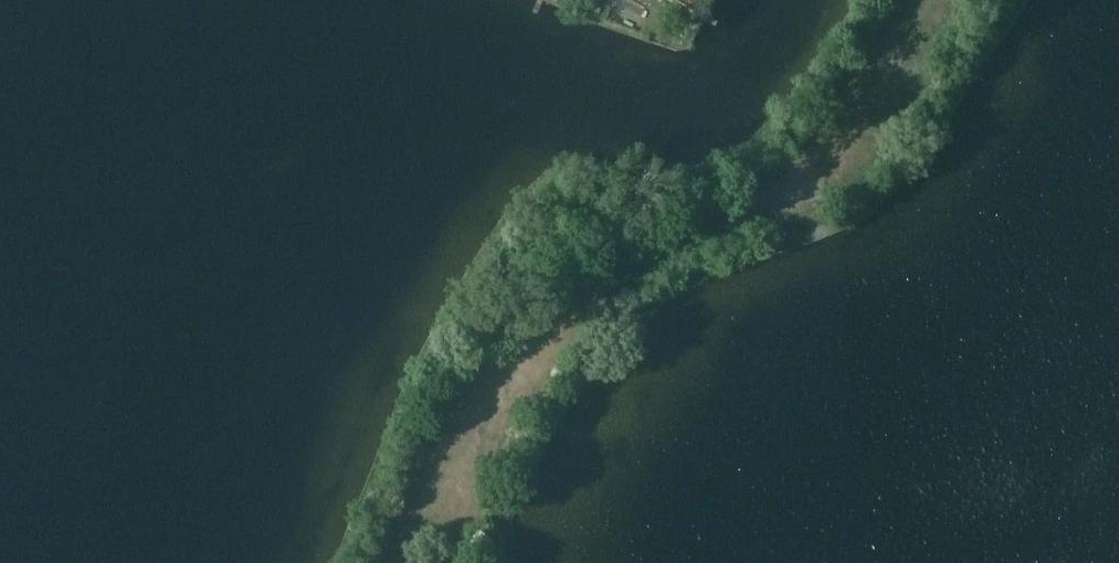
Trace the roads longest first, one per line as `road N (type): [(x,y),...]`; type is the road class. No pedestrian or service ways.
road 1 (track): [(452,316),(544,242),(617,233),(713,184),(757,179),(782,165),(810,140),(906,0)]
road 2 (track): [(617,233),(619,267),(538,361)]

